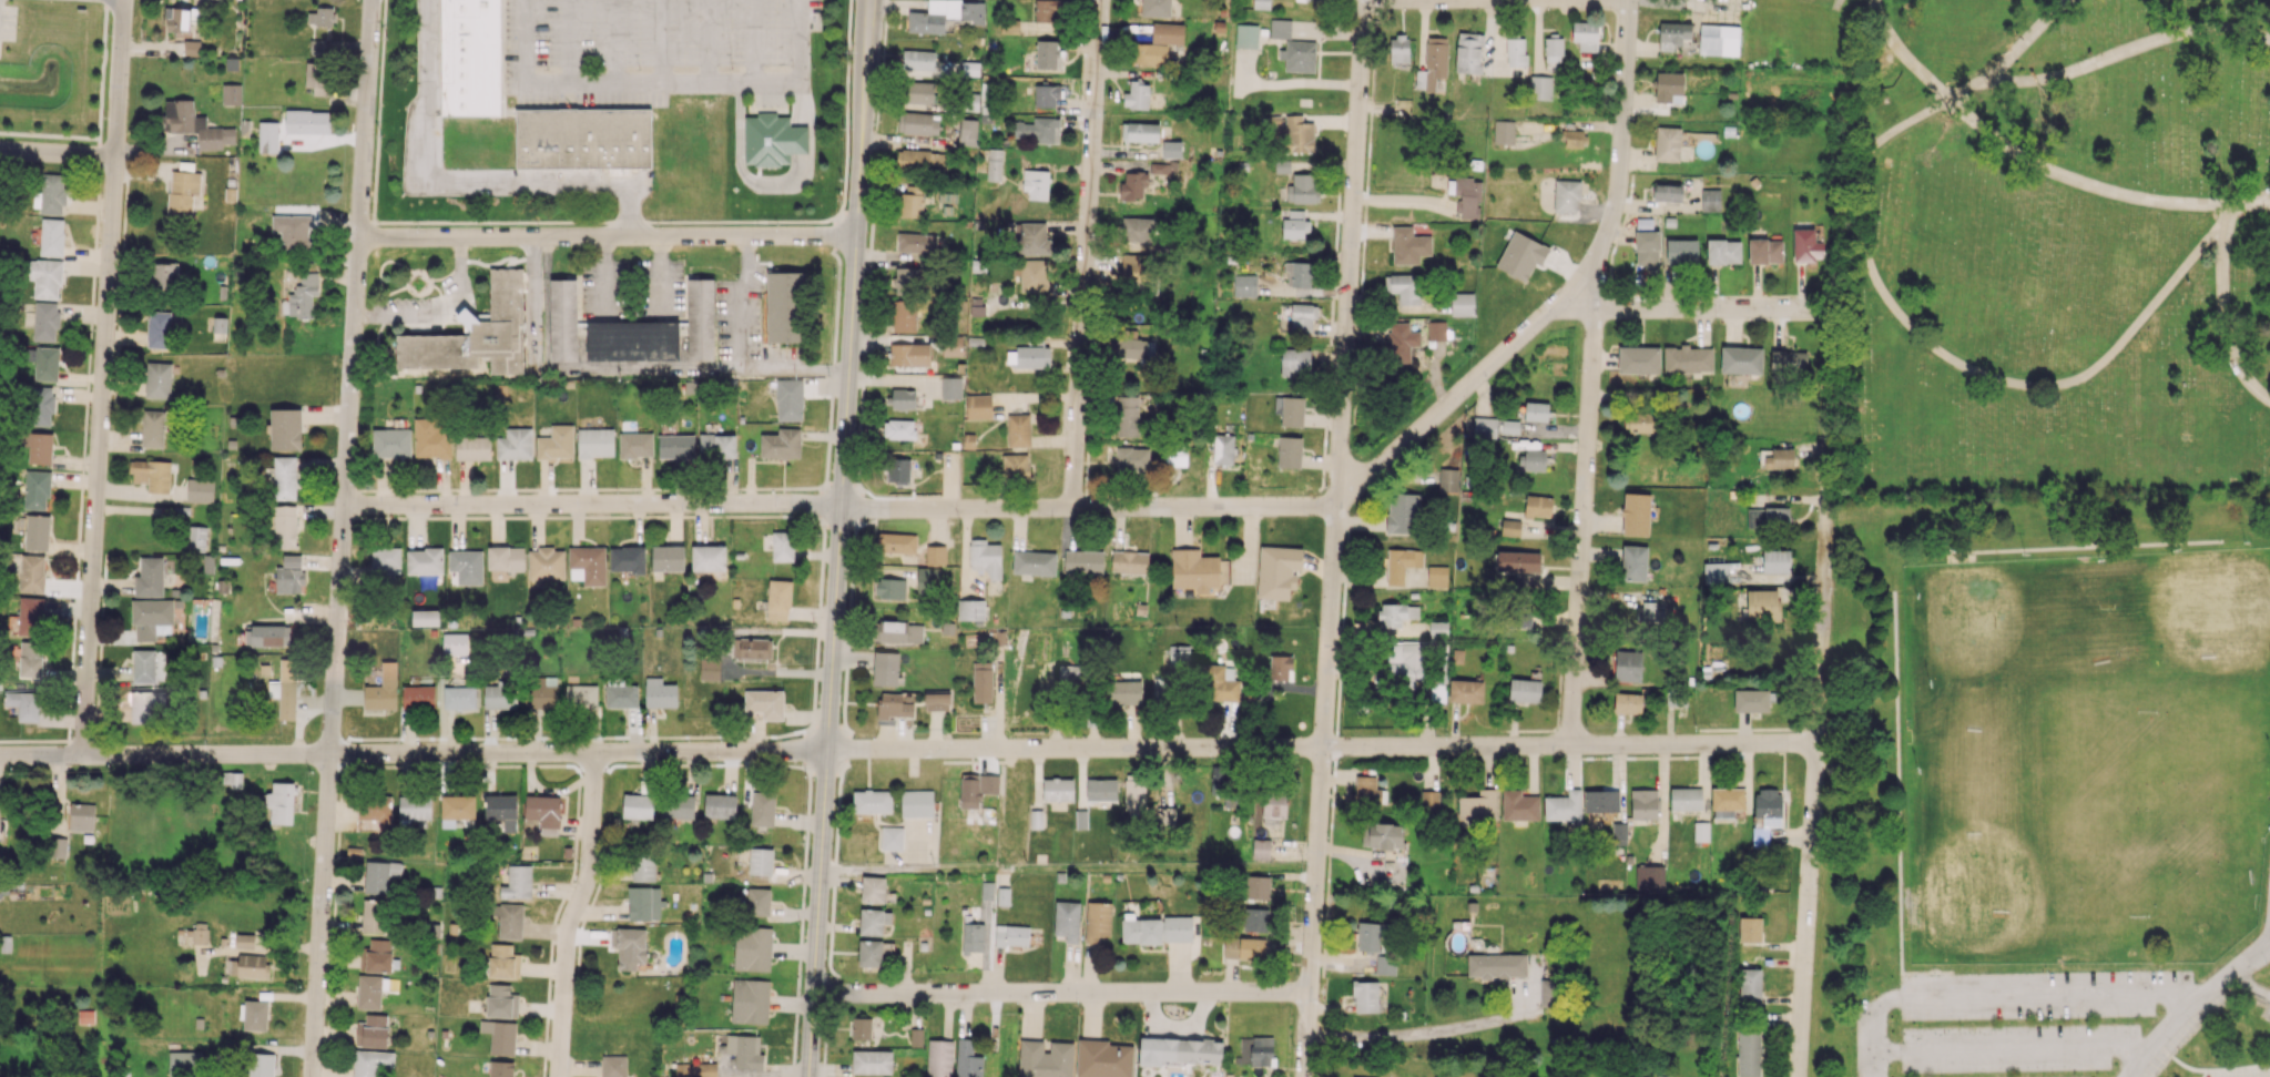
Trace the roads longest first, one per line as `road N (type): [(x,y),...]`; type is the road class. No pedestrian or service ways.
road 1 (residential): [(1365,0),(1304,1076)]
road 2 (secondary): [(870,0),(809,1076)]
road 3 (residential): [(372,0),(312,1076)]
road 4 (residential): [(827,750),(1818,743)]
road 5 (residential): [(0,756),(827,750)]
road 6 (residential): [(1591,303),(1574,298),(1545,314),(1374,469),(1321,506),(843,506)]
road 7 (residential): [(1825,307),(1834,315),(1798,1076)]
road 8 (residential): [(123,0),(81,755)]
road 9 (residential): [(1630,0),(1619,179),(1588,284),(1594,328),(1570,744)]
road 10 (residential): [(1100,0),(1073,507)]
road 11 (residential): [(843,506),(344,504)]
road 12 (residential): [(856,238),(358,236)]
road 13 (residential): [(1309,992),(814,987)]
road 14 (residential): [(593,752),(588,874),(566,939),(558,1076)]
road 15 (residential): [(1825,307),(1612,309),(1591,303)]
road 16 (residential): [(1306,1032),(1390,1038),(1506,1019)]
road 17 (residential): [(2268,946),(2166,1032),(2128,1076)]

